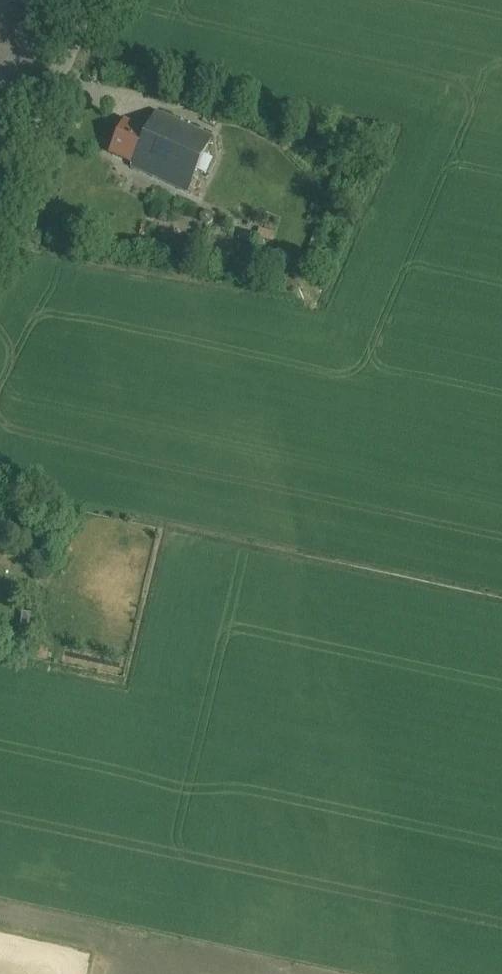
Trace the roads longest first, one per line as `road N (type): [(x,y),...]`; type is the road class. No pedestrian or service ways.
road 1 (unclassified): [(0,200),(91,0)]

